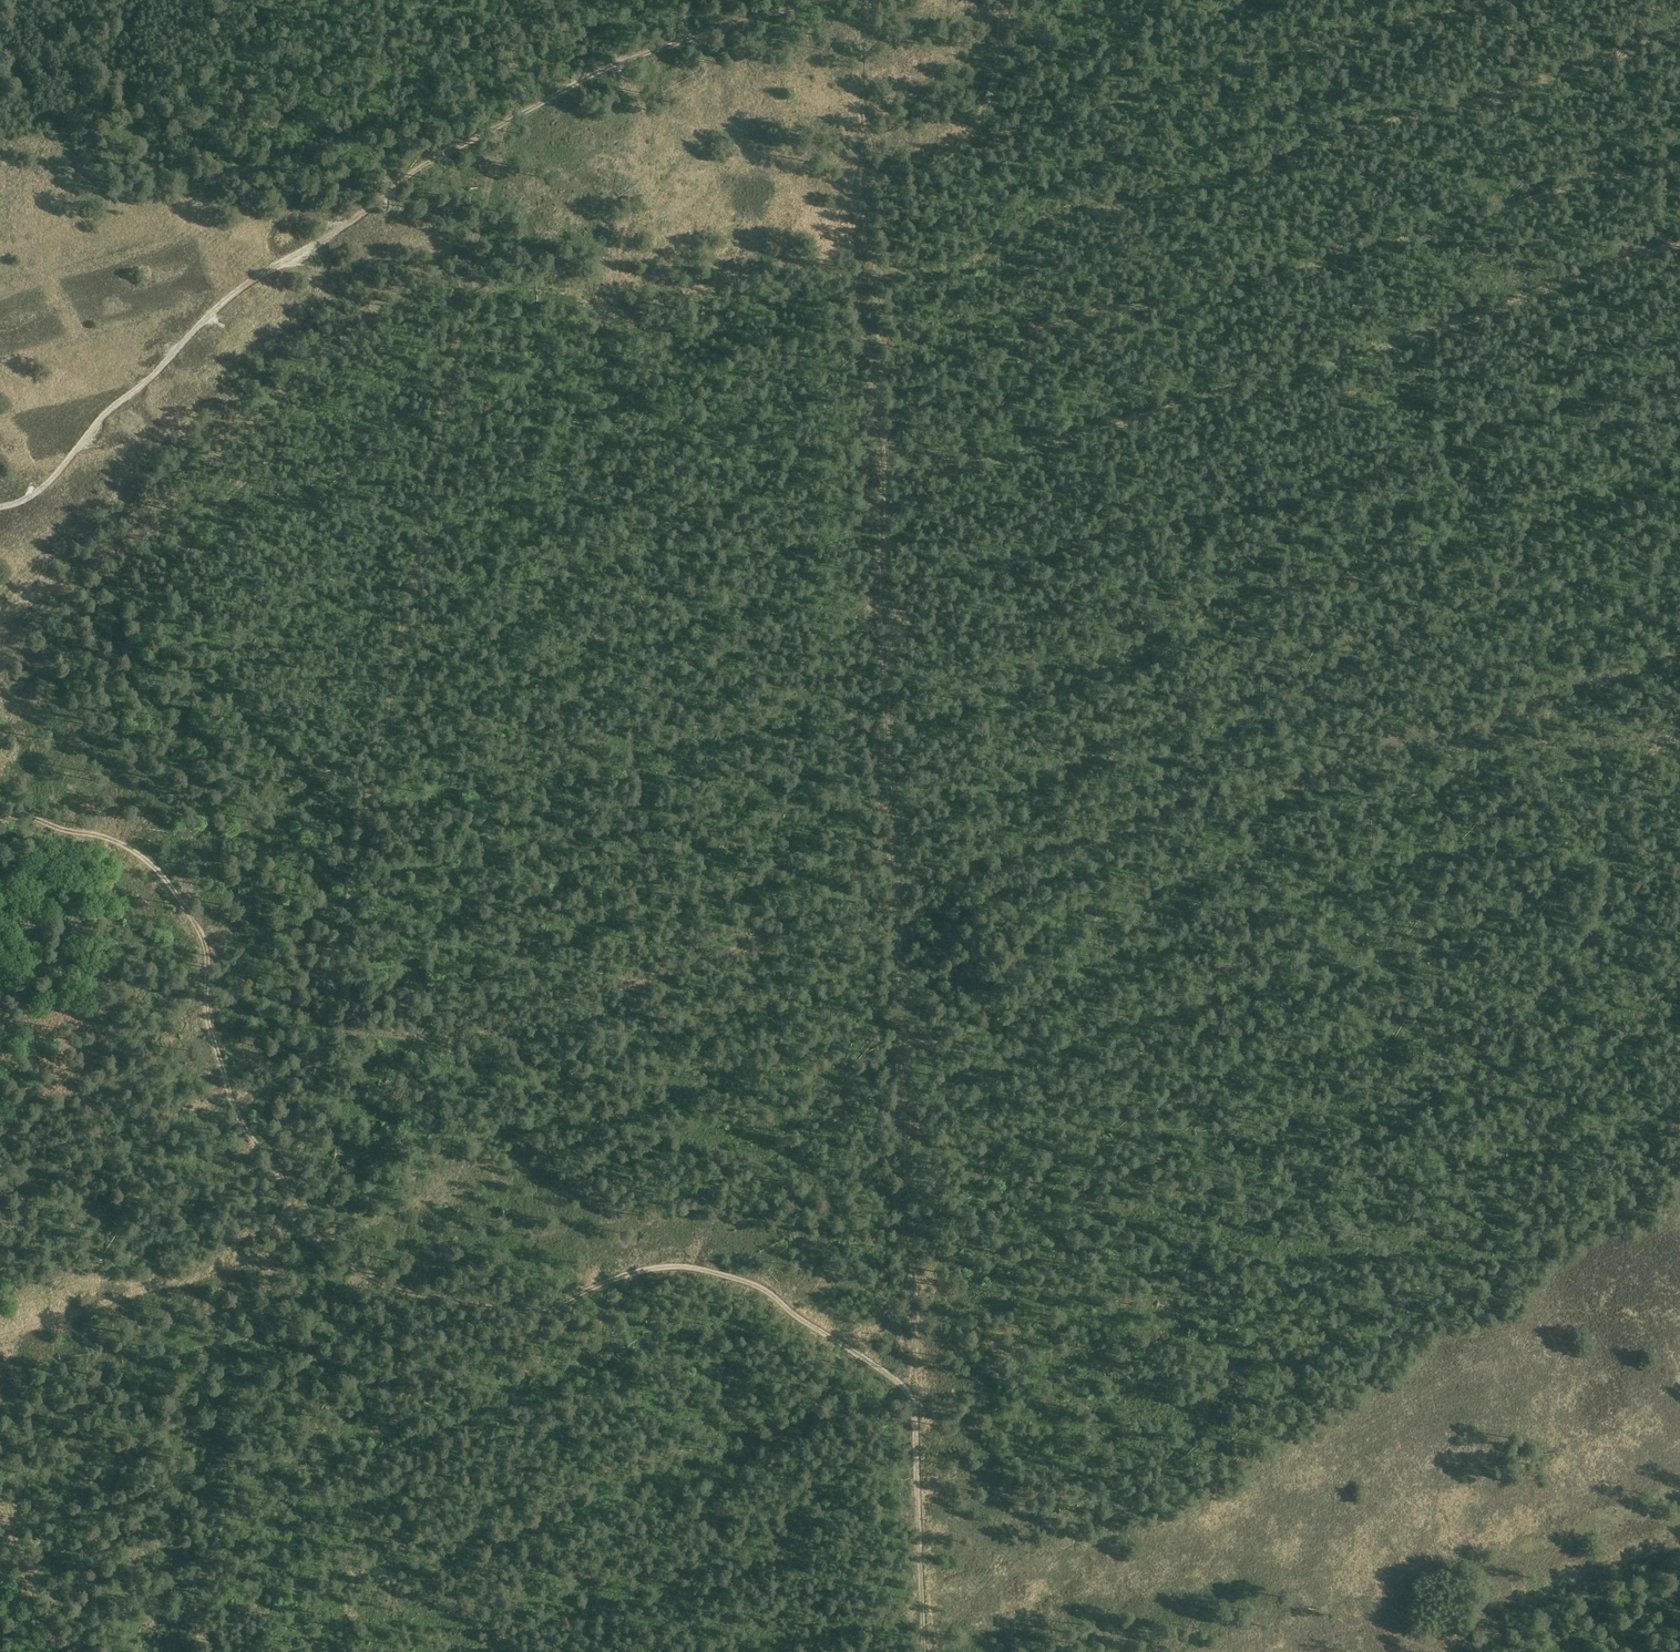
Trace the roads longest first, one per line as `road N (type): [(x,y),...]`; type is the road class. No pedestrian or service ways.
road 1 (track): [(0,823),(23,815),(120,841),(176,886),(209,956),(206,1021),(249,1133),(284,1178),(298,1231),(390,1289),(542,1309),(617,1275),(695,1266),(769,1288),(808,1324),(920,1397),(925,1651)]
road 2 (track): [(823,0),(603,67),(236,291),(100,419),(48,482),(0,506)]

